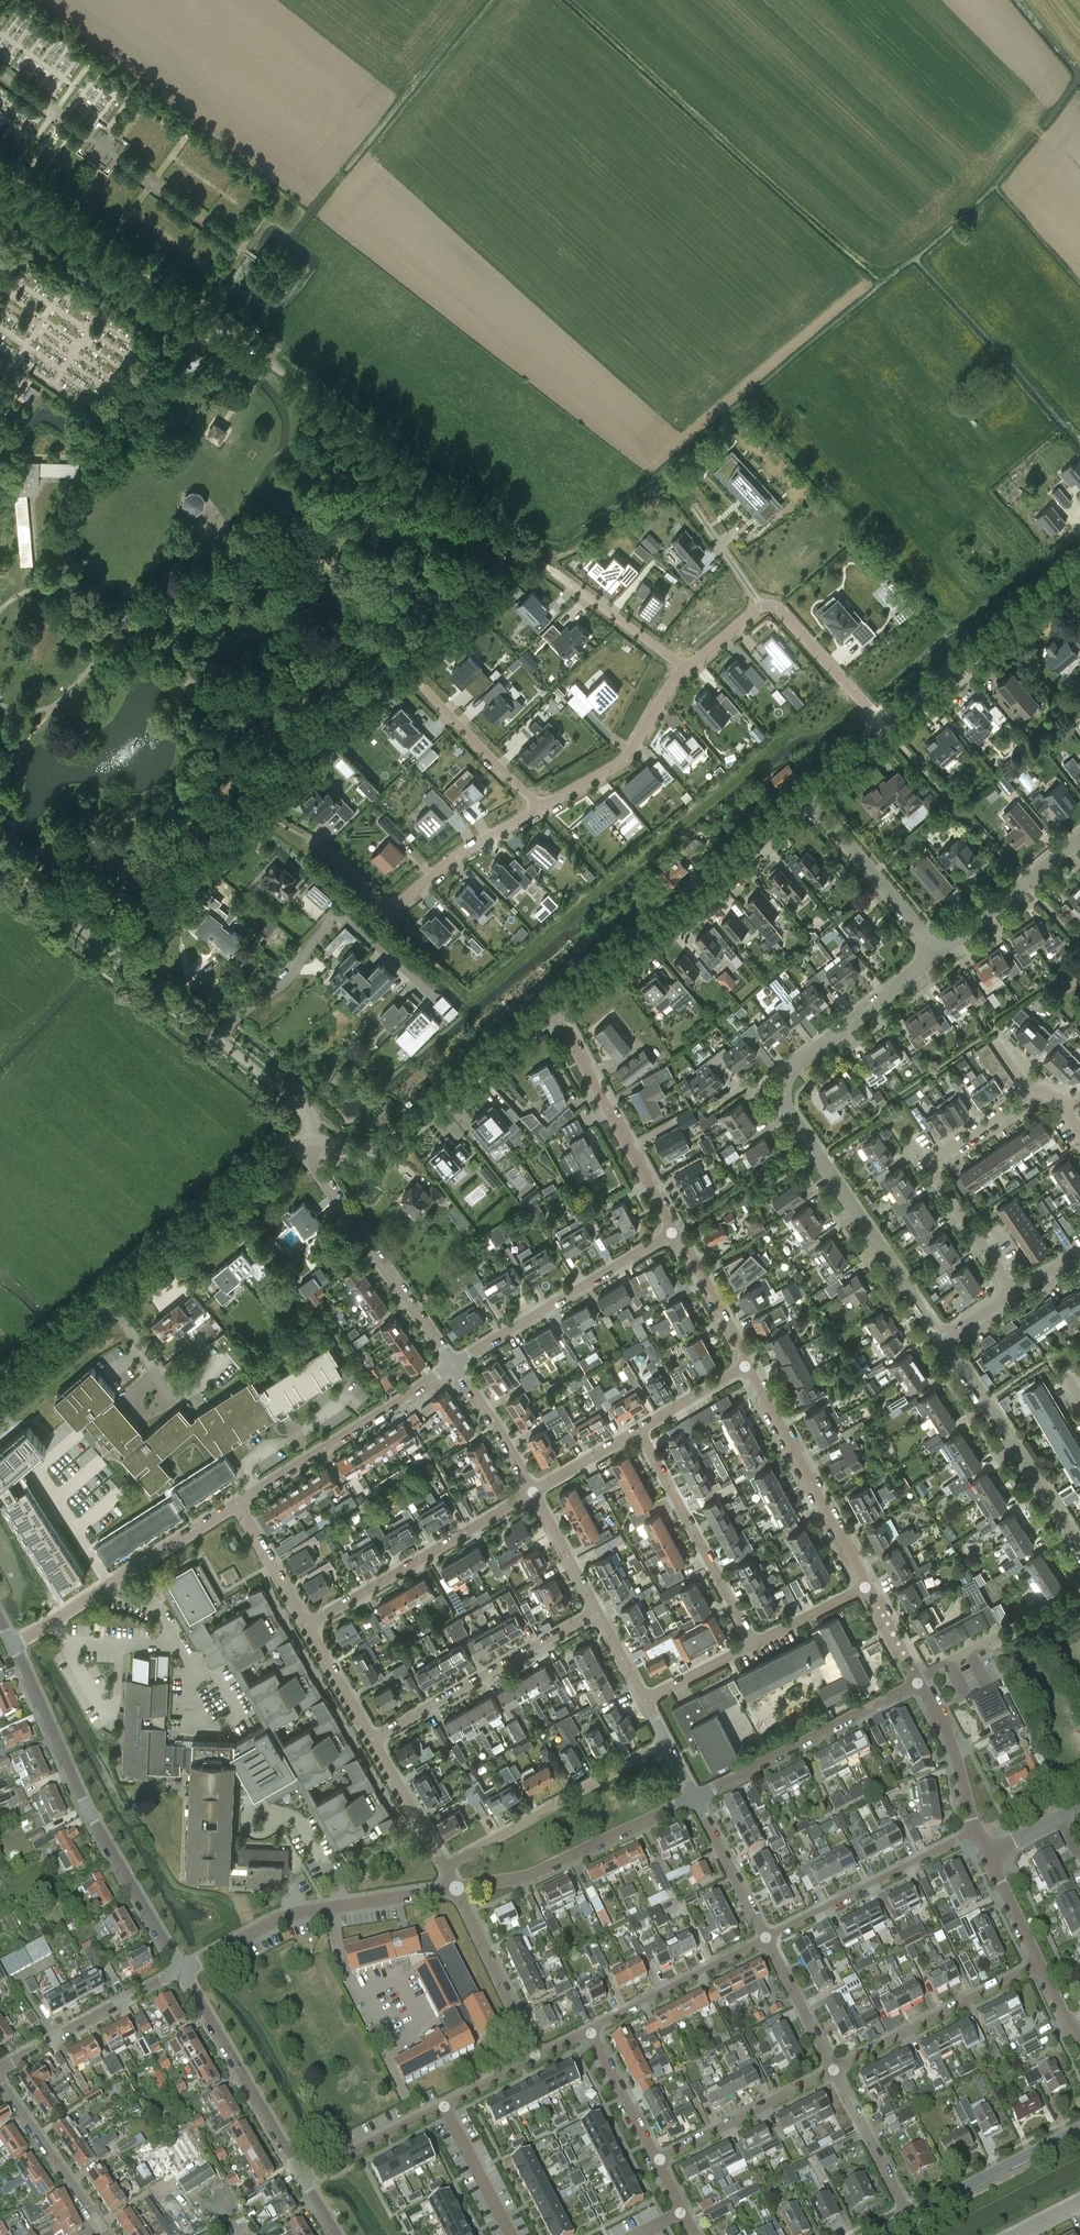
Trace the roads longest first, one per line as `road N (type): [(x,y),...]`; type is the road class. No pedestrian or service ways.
road 1 (residential): [(941,1335),(782,1090),(794,1068),(938,953)]
road 2 (residential): [(0,868),(303,1106),(310,1137)]
road 3 (residential): [(182,1970),(90,1815),(14,1645)]
road 4 (residential): [(552,1005),(808,793)]
road 5 (residential): [(310,1137),(357,1149),(395,1138),(552,1005)]
road 6 (residential): [(182,1970),(298,1911),(457,1889)]
road 7 (residential): [(539,809),(469,847),(396,905),(310,838)]
road 8 (residential): [(455,1363),(314,1163),(310,1137)]
road 9 (residential): [(104,1305),(310,1137)]
road 10 (residential): [(14,1645),(238,1505)]
road 11 (residential): [(307,1627),(533,1491)]
road 12 (residential): [(371,1741),(597,1610)]
road 13 (residential): [(238,1505),(455,1363)]
road 14 (residential): [(674,1233),(552,1005)]
road 15 (residential): [(457,1889),(532,1877),(695,1797)]
road 16 (residential): [(455,1363),(674,1233)]
road 17 (residential): [(445,1867),(667,1743)]
road 18 (residential): [(885,729),(1079,565)]
road 19 (residential): [(1079,1546),(941,1335)]
road 20 (residential): [(695,1797),(919,1682)]
road 21 (residential): [(867,1587),(747,1367)]
road 22 (residential): [(752,1644),(639,1431)]
road 23 (residential): [(303,2178),(182,1970)]
road 24 (residential): [(765,1937),(975,1829)]
road 25 (residential): [(835,2070),(1041,1962)]
road 26 (residential): [(683,667),(622,760),(539,809)]
road 27 (residential): [(0,2069),(182,1970)]
road 28 (residential): [(938,953),(808,793)]
road 29 (residential): [(655,2162),(835,2070)]
road 30 (residential): [(590,2031),(765,1937)]
road 31 (tertiary): [(910,2215),(1079,2130)]
road 32 (residential): [(537,2058),(457,1889)]
road 33 (residential): [(938,953),(1079,838)]
road 34 (residential): [(885,729),(779,606),(761,608)]
road 35 (residential): [(919,1682),(1079,1599)]
road 36 (residential): [(102,2227),(0,2082)]
road 37 (residential): [(539,809),(423,688)]
road 38 (residential): [(910,2215),(835,2070)]
road 39 (residential): [(553,571),(683,667)]
road 40 (residential): [(225,1359),(196,1390),(168,1402),(157,1371),(124,1329)]
road 41 (residential): [(303,2178),(444,2105)]
road 42 (residential): [(975,1829),(946,1729),(919,1682)]
road 43 (residential): [(765,1937),(695,1797)]
road 44 (residential): [(1014,1290),(928,1162)]
road 45 (residential): [(747,1367),(674,1233)]
road 46 (residential): [(835,2070),(765,1937)]
road 47 (residential): [(533,1491),(455,1363)]
road 48 (residential): [(655,2162),(590,2031)]
road 49 (residential): [(445,1867),(371,1741)]
road 50 (residential): [(511,2234),(444,2105)]
road 51 (residential): [(307,1627),(238,1505)]
road 52 (residential): [(0,1392),(104,1305)]
road 53 (residential): [(597,1610),(533,1491)]
road 54 (residential): [(371,1741),(307,1627)]
road 55 (residential): [(752,1644),(867,1587)]
road 56 (residential): [(639,1431),(747,1367)]
road 57 (residential): [(533,1491),(639,1431)]
road 58 (residential): [(645,1701),(752,1644)]
road 59 (residential): [(928,1162),(1029,1095)]

